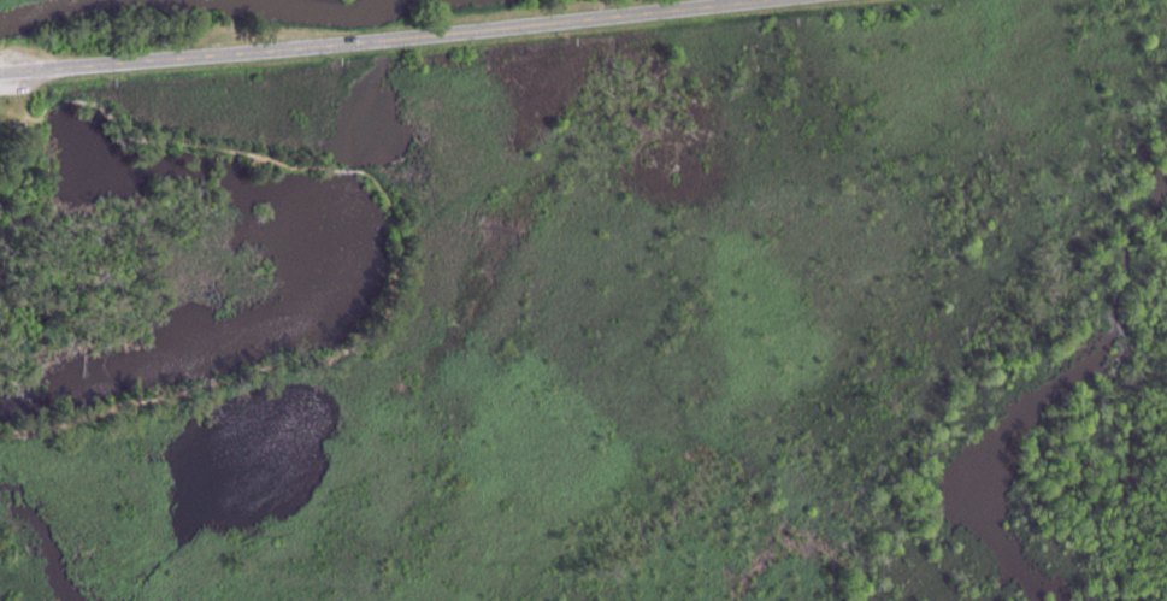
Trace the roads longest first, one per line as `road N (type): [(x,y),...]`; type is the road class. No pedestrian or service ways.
road 1 (secondary): [(0,71),(812,0)]

